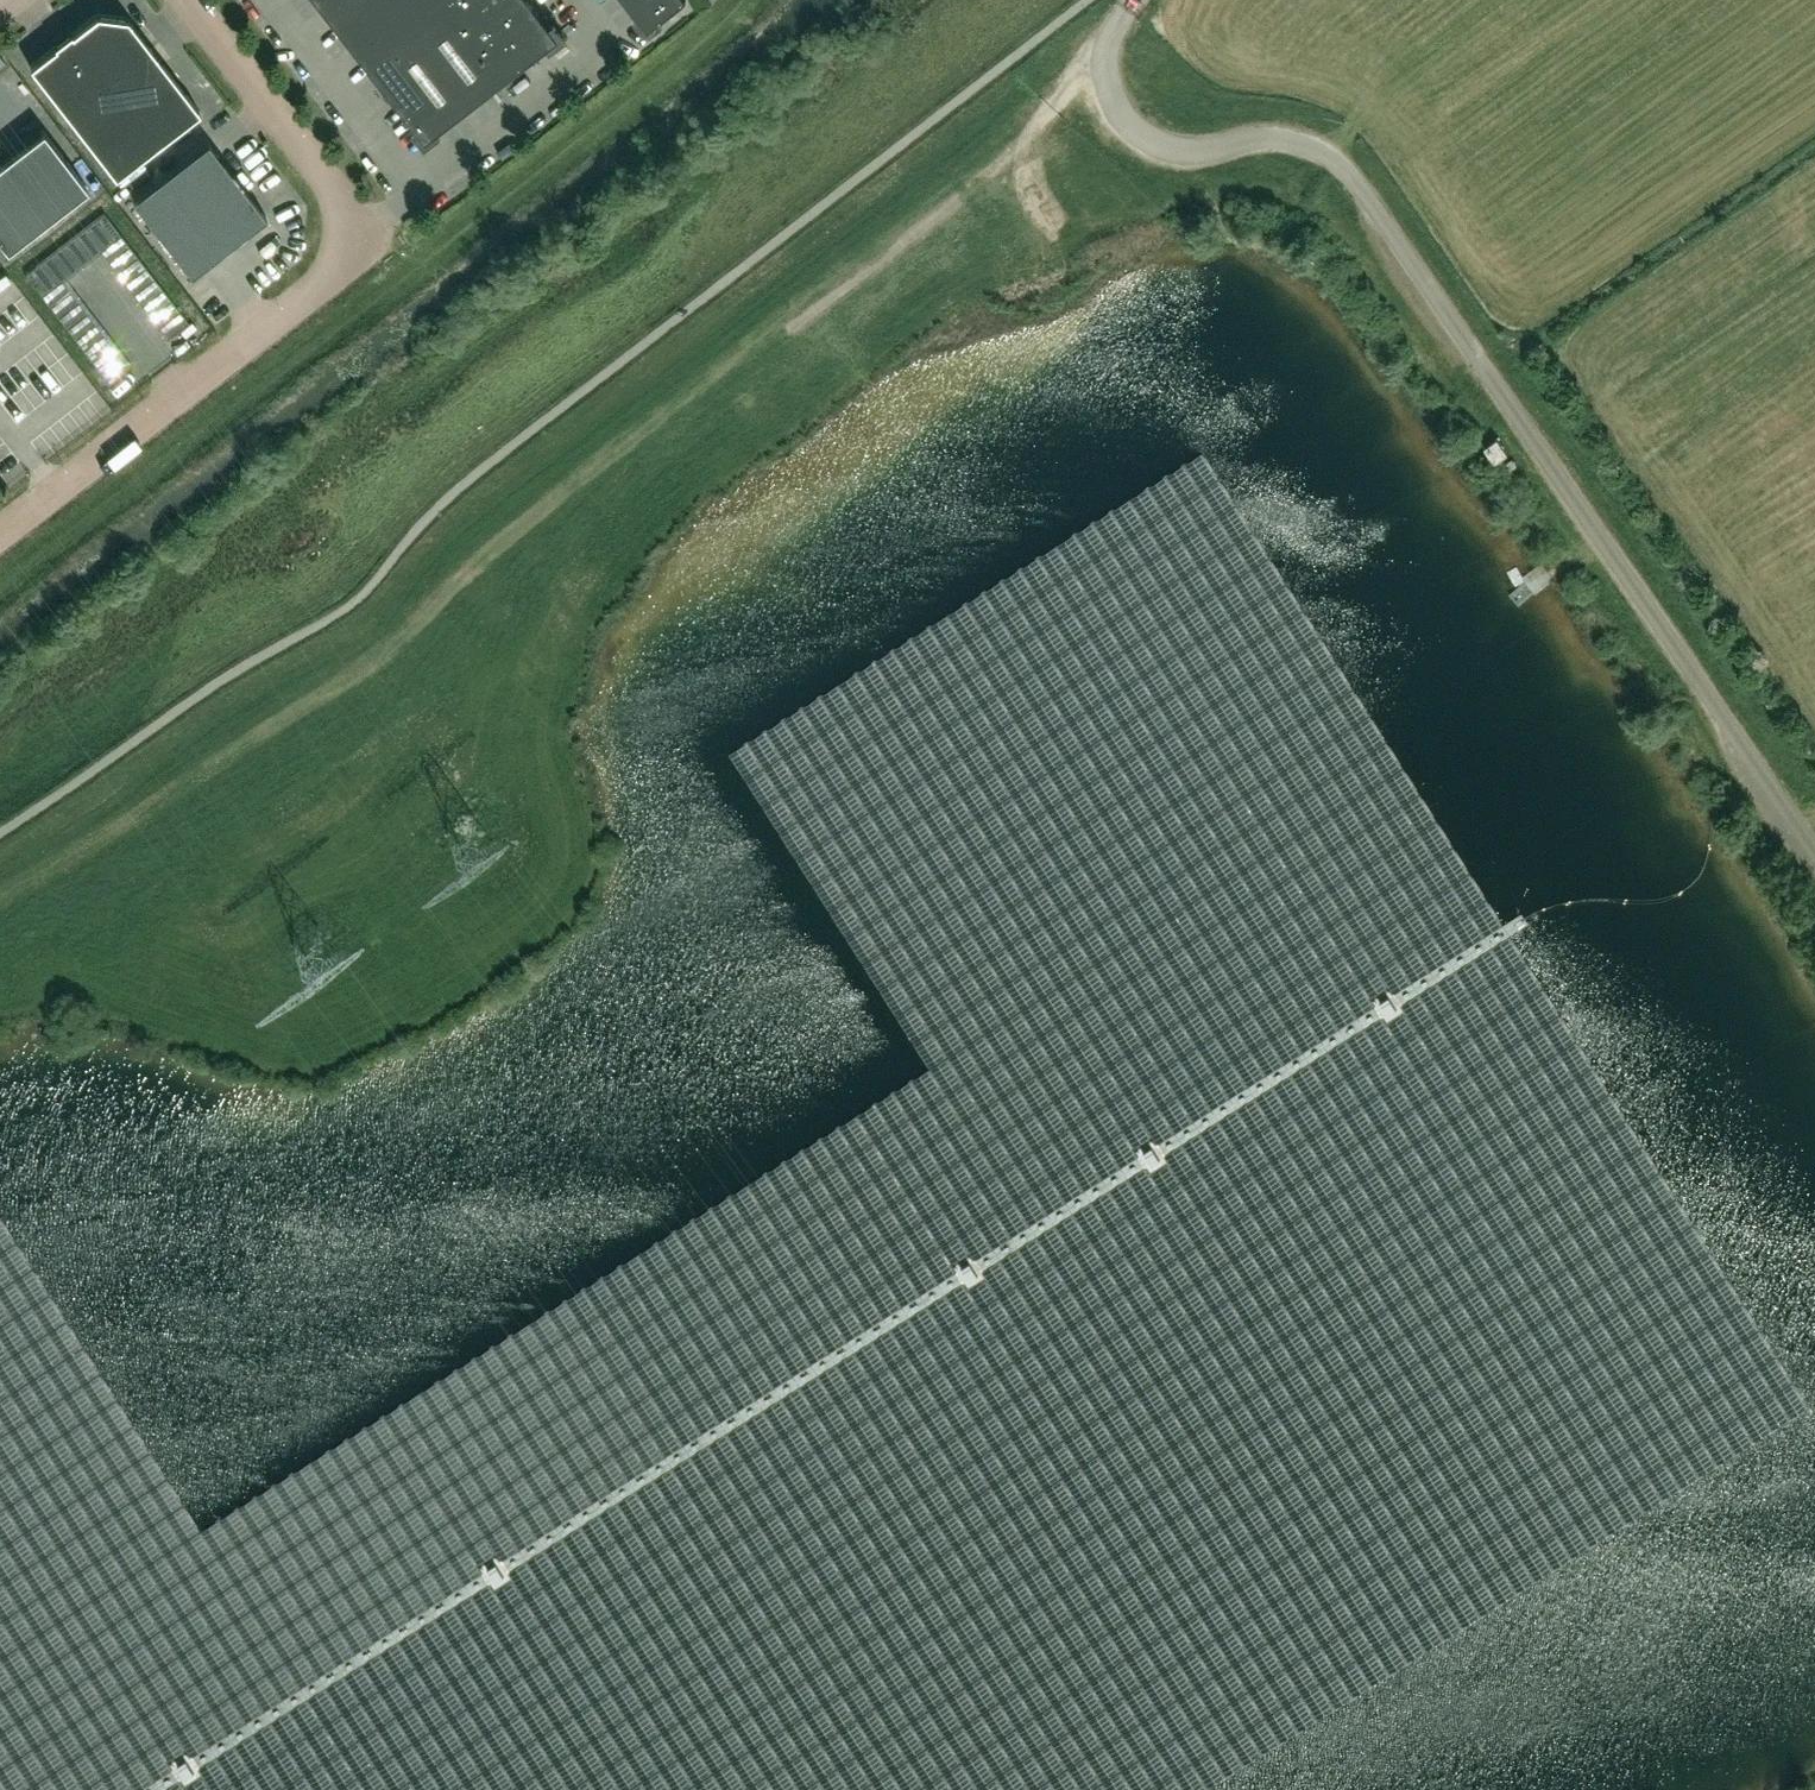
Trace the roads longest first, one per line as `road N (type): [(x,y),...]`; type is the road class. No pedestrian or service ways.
road 1 (unclassified): [(183,0),(366,248),(0,533)]

